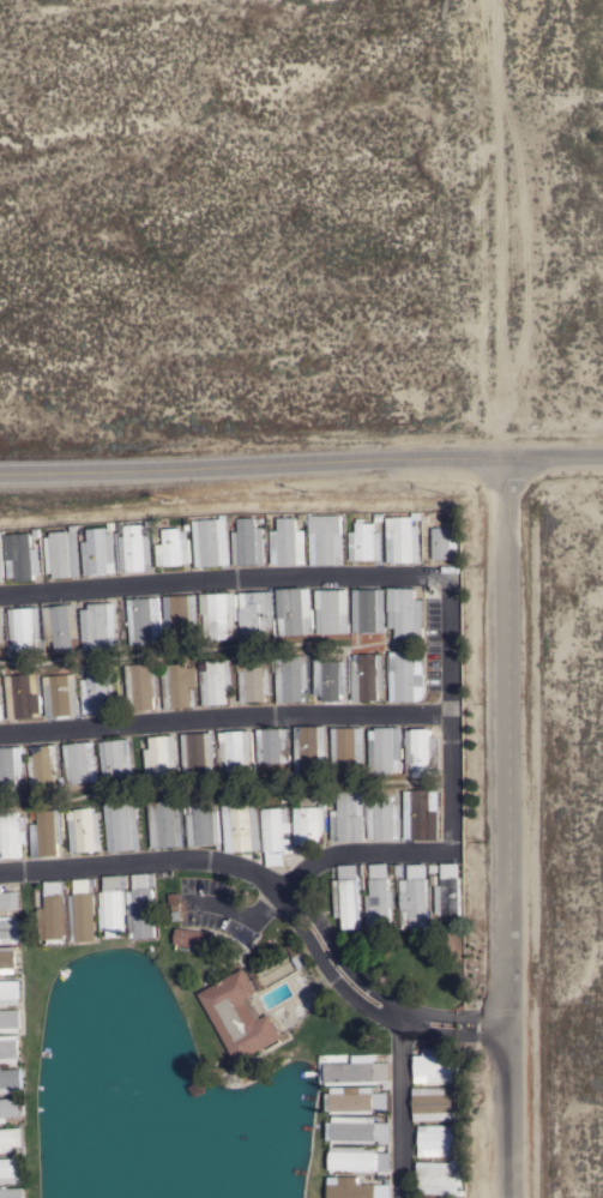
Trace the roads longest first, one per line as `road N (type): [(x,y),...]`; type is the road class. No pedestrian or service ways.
road 1 (residential): [(509,454),(508,1197)]
road 2 (tertiary): [(602,454),(0,474)]

